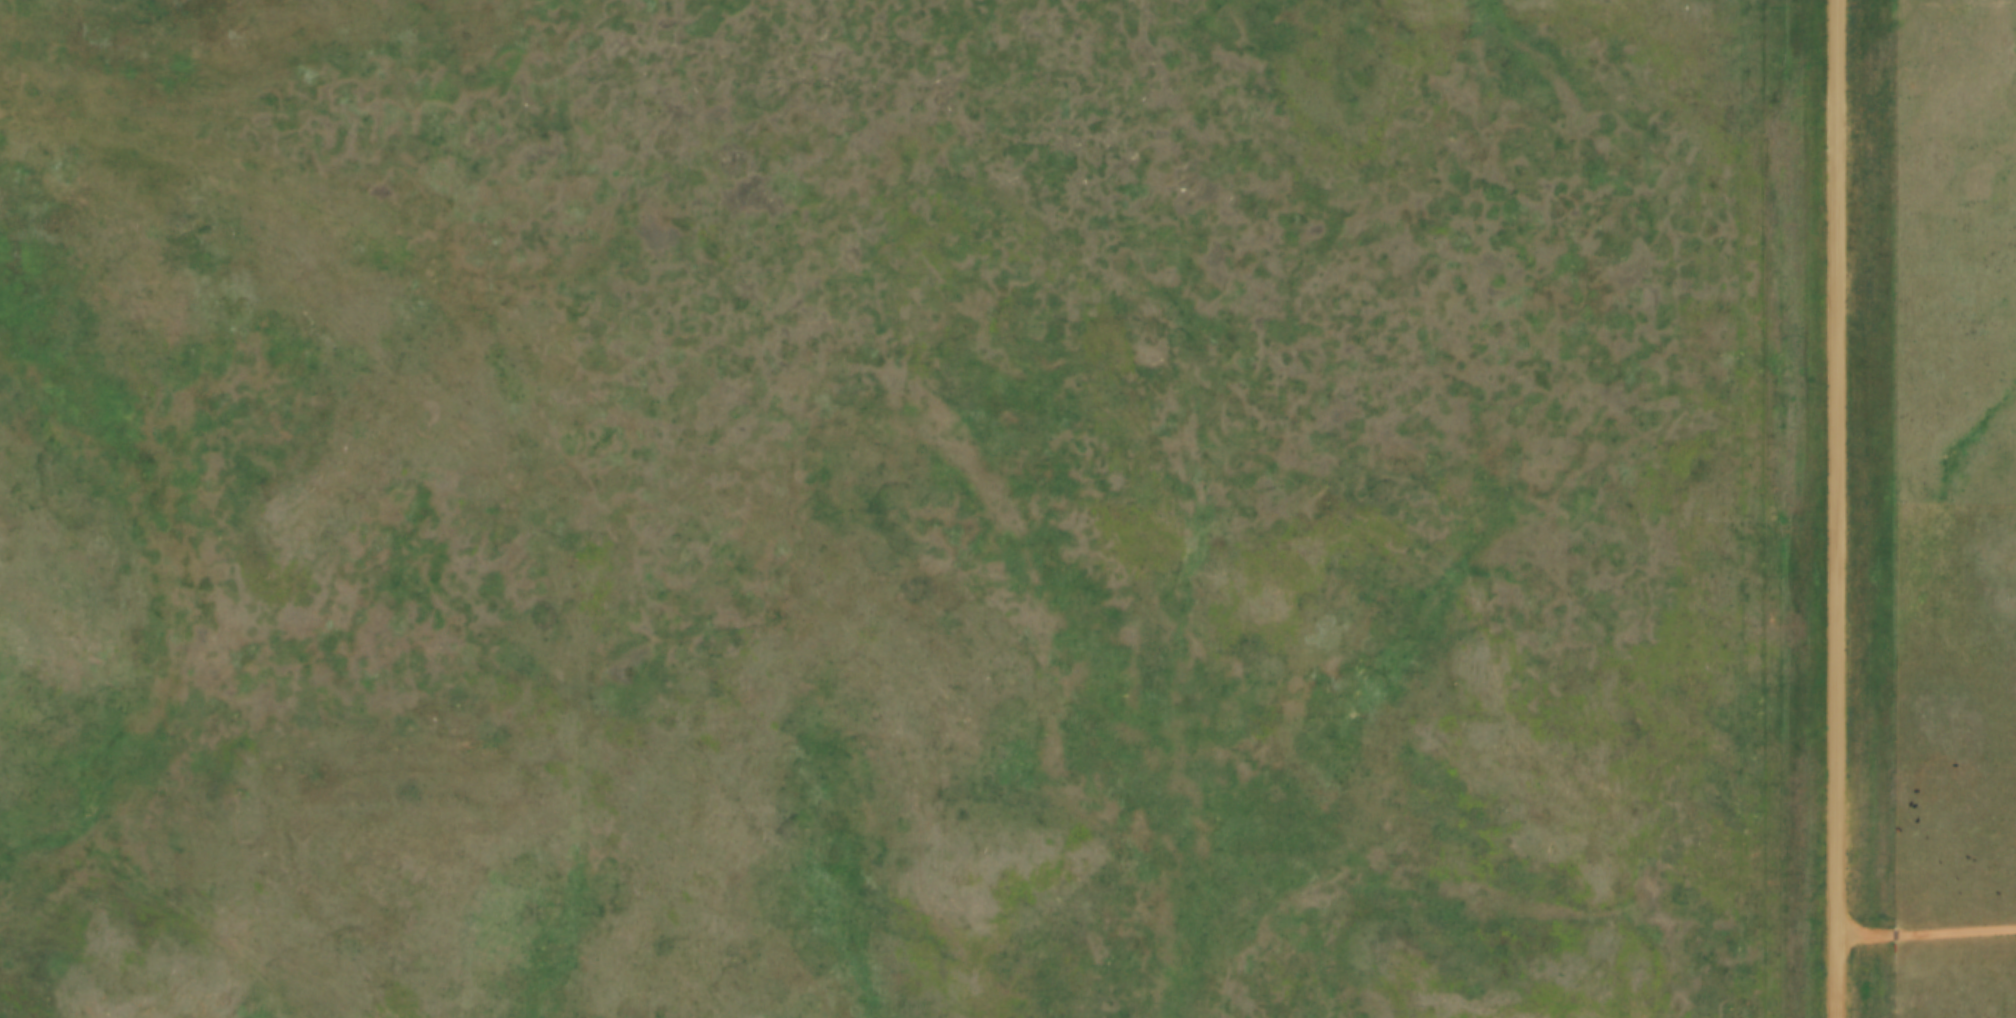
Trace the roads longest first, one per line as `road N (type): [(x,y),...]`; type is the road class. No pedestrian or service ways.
road 1 (residential): [(1836,0),(1837,1017)]

